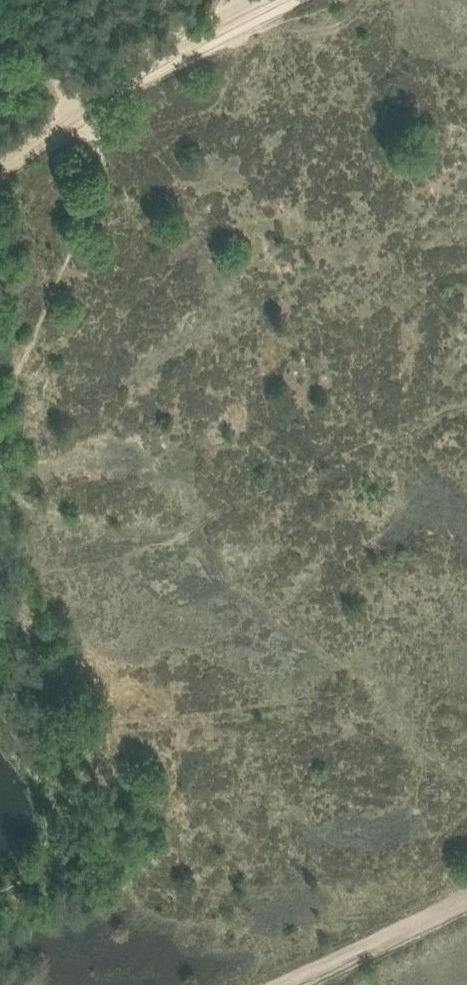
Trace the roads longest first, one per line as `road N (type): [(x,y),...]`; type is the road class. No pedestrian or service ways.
road 1 (track): [(284,0),(221,29),(0,167)]
road 2 (track): [(265,984),(351,956),(466,897)]

